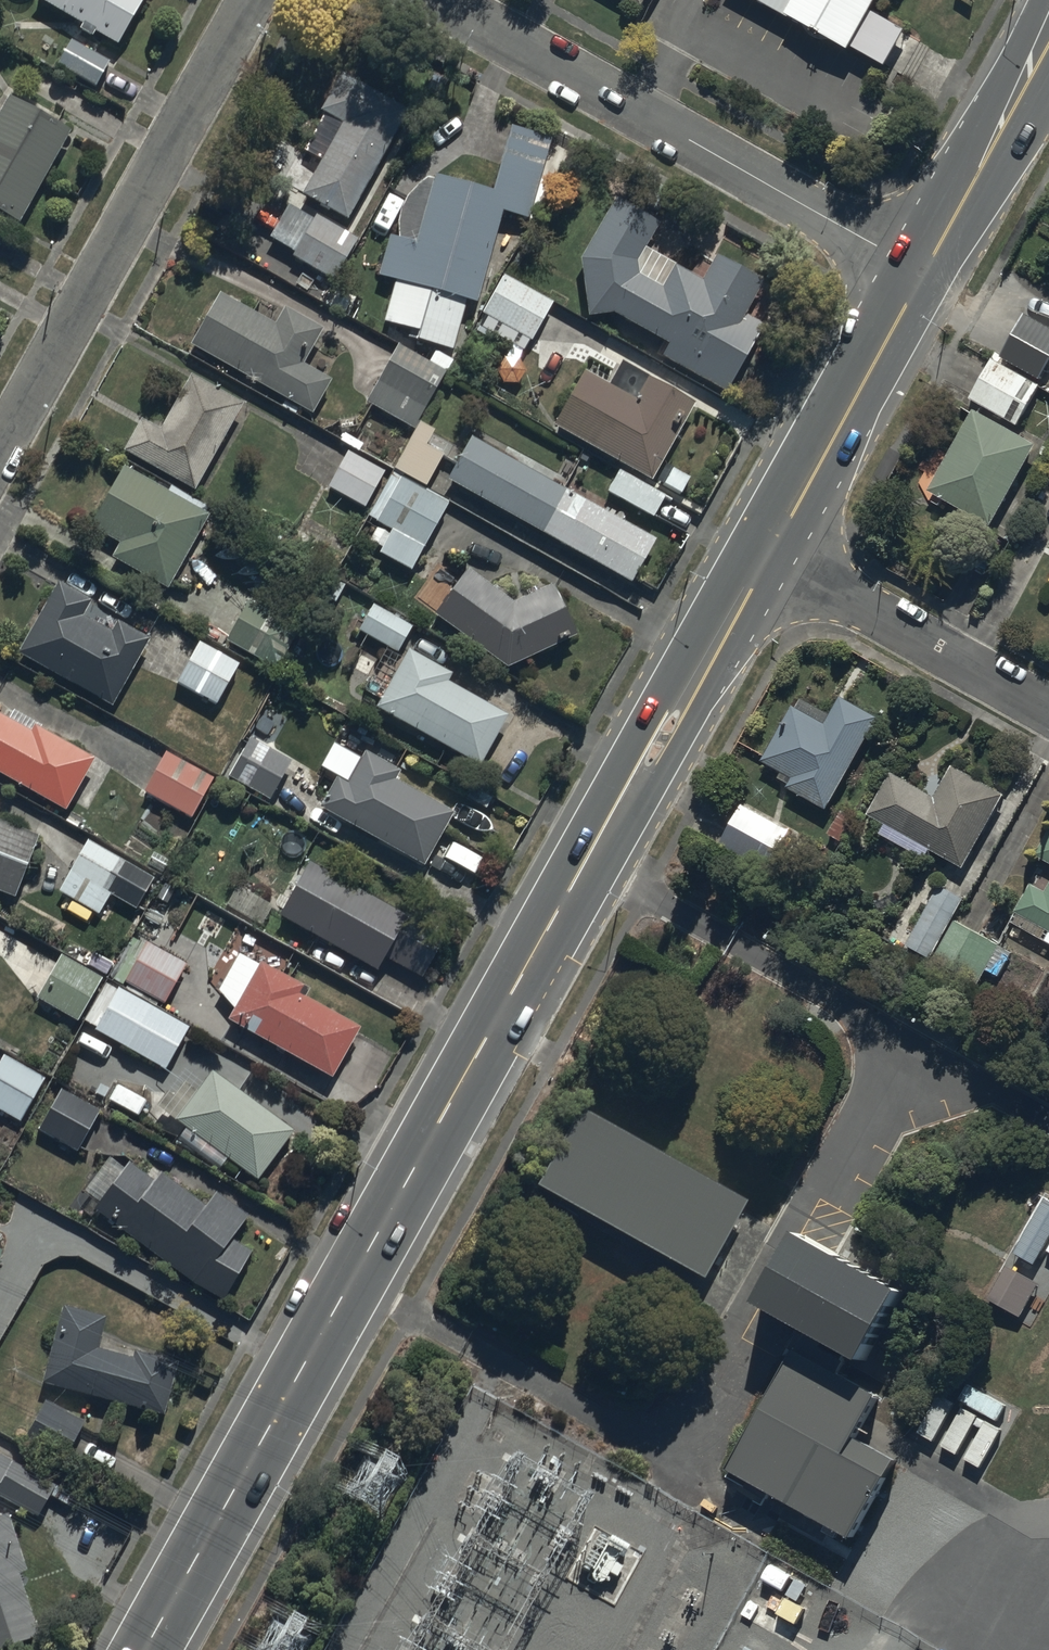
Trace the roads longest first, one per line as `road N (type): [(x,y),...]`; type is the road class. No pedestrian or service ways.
road 1 (secondary): [(771,555),(143,1649)]
road 2 (residential): [(444,0),(926,272)]
road 3 (residential): [(0,449),(249,0)]
road 4 (secondary): [(926,272),(771,555)]
road 5 (residential): [(771,555),(1048,710)]
road 6 (secondary): [(1048,46),(926,272)]

